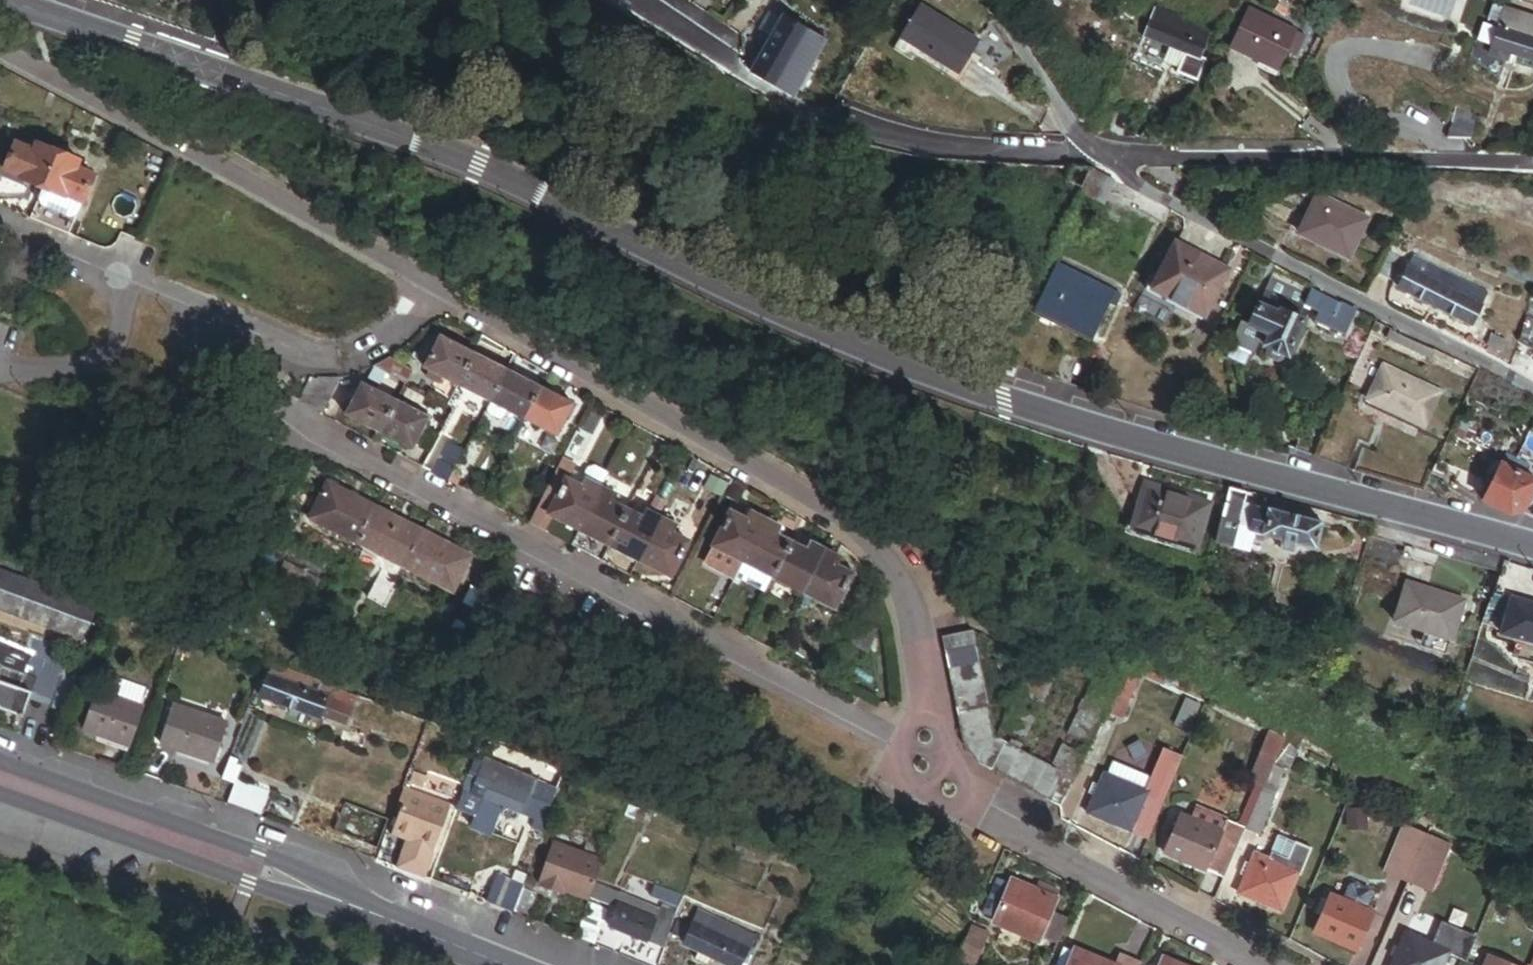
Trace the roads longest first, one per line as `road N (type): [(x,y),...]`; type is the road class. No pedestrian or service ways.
road 1 (tertiary): [(11,0),(478,162),(1003,403),(1532,547)]
road 2 (residential): [(280,409),(904,735)]
road 3 (residential): [(925,693),(890,563),(835,513),(435,286)]
road 4 (secondary): [(0,779),(503,964)]
road 5 (residential): [(1081,155),(1532,390)]
road 6 (residential): [(435,286),(0,54)]
road 7 (residential): [(630,0),(798,109),(876,136),(1081,155)]
road 8 (residential): [(1081,155),(1532,162)]
road 9 (residential): [(435,286),(372,349),(323,361),(118,276)]
road 10 (residential): [(1267,964),(985,811)]
road 11 (residential): [(0,369),(93,364),(116,342),(118,276)]
road 12 (residential): [(991,0),(1067,118),(1081,155)]
road 13 (residential): [(985,811),(953,769),(925,693)]
road 14 (residential): [(118,276),(0,227)]
road 15 (residential): [(904,735),(903,759),(922,791),(985,811)]

